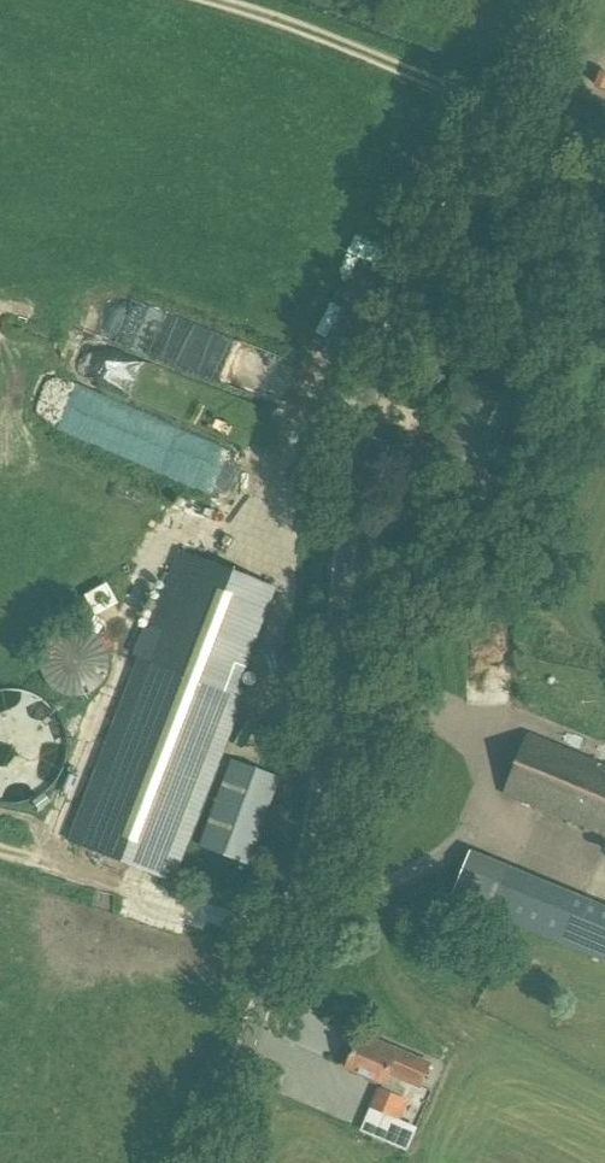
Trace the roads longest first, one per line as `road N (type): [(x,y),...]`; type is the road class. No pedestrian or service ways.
road 1 (tertiary): [(215,1162),(296,941),(332,764),(365,426),(560,0)]
road 2 (track): [(510,115),(293,23),(209,0)]

